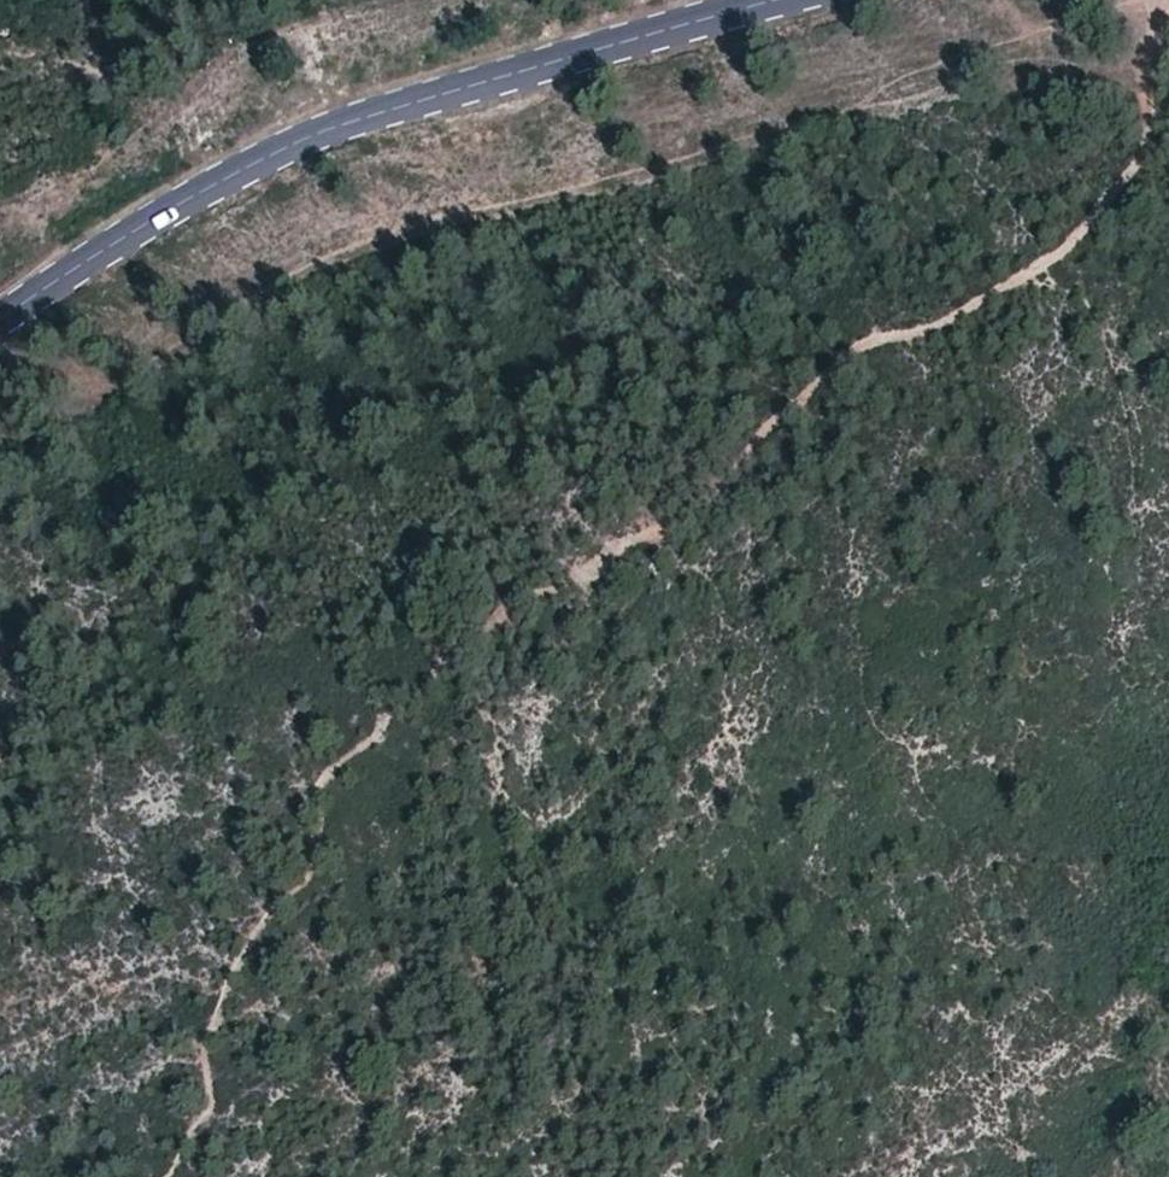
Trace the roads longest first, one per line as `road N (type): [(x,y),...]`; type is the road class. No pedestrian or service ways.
road 1 (tertiary): [(784,0),(299,140),(197,193),(0,320)]

